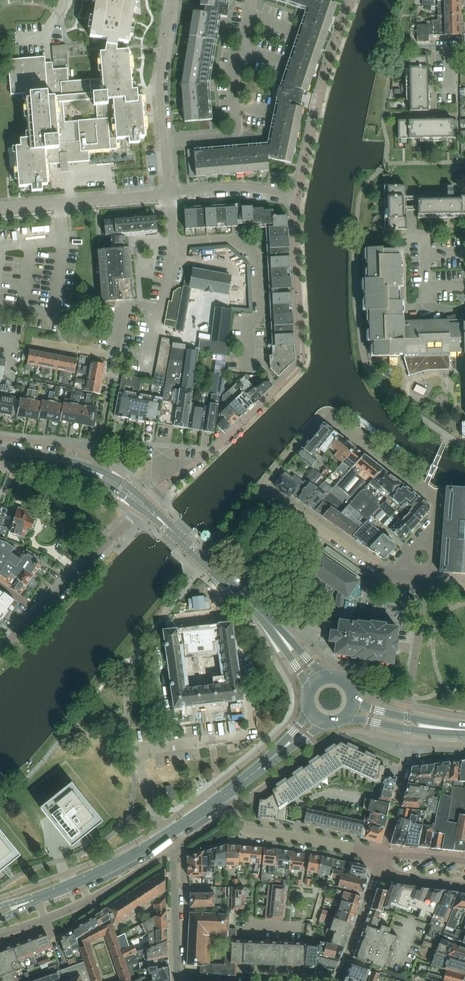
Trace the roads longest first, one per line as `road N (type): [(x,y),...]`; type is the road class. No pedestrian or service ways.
road 1 (residential): [(214,449),(300,362),(297,197)]
road 2 (residential): [(261,489),(327,416),(424,488)]
road 3 (residential): [(165,142),(235,133),(234,75),(252,0)]
road 4 (residential): [(297,197),(351,0)]
road 5 (residential): [(261,489),(388,576),(426,585)]
road 6 (residential): [(0,648),(136,512)]
road 7 (unclassified): [(0,209),(170,195)]
road 8 (residential): [(249,321),(262,318),(259,260),(234,238),(175,243)]
road 9 (residential): [(115,356),(122,306),(159,310),(175,243)]
road 10 (unclassified): [(354,849),(248,831),(222,796)]
road 11 (residential): [(177,980),(167,834)]
road 12 (residential): [(165,142),(160,80),(174,0)]
road 13 (residential): [(170,195),(237,188),(297,197)]
road 14 (secondary): [(56,890),(167,834)]
road 15 (unclassified): [(379,865),(338,979)]
road 16 (secondary): [(347,716),(464,734)]

